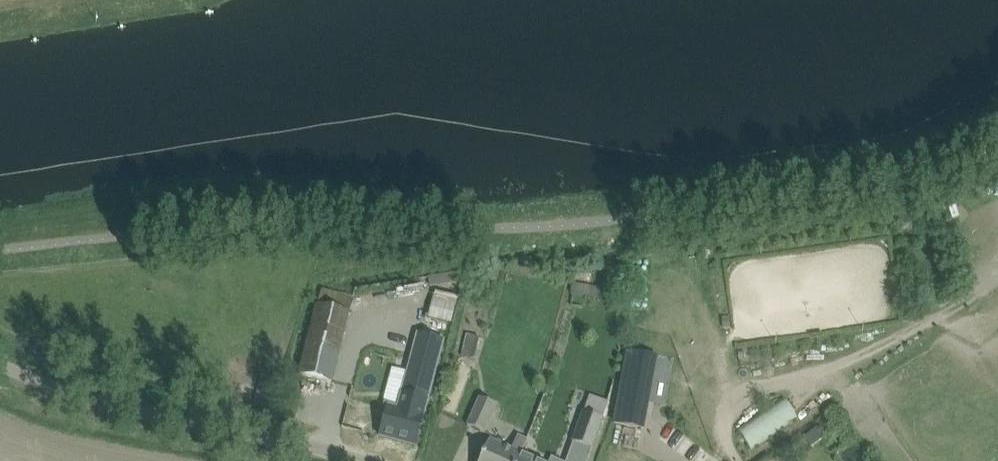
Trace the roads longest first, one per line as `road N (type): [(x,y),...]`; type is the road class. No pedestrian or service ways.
road 1 (unclassified): [(372,460),(343,448),(145,413),(0,357)]

